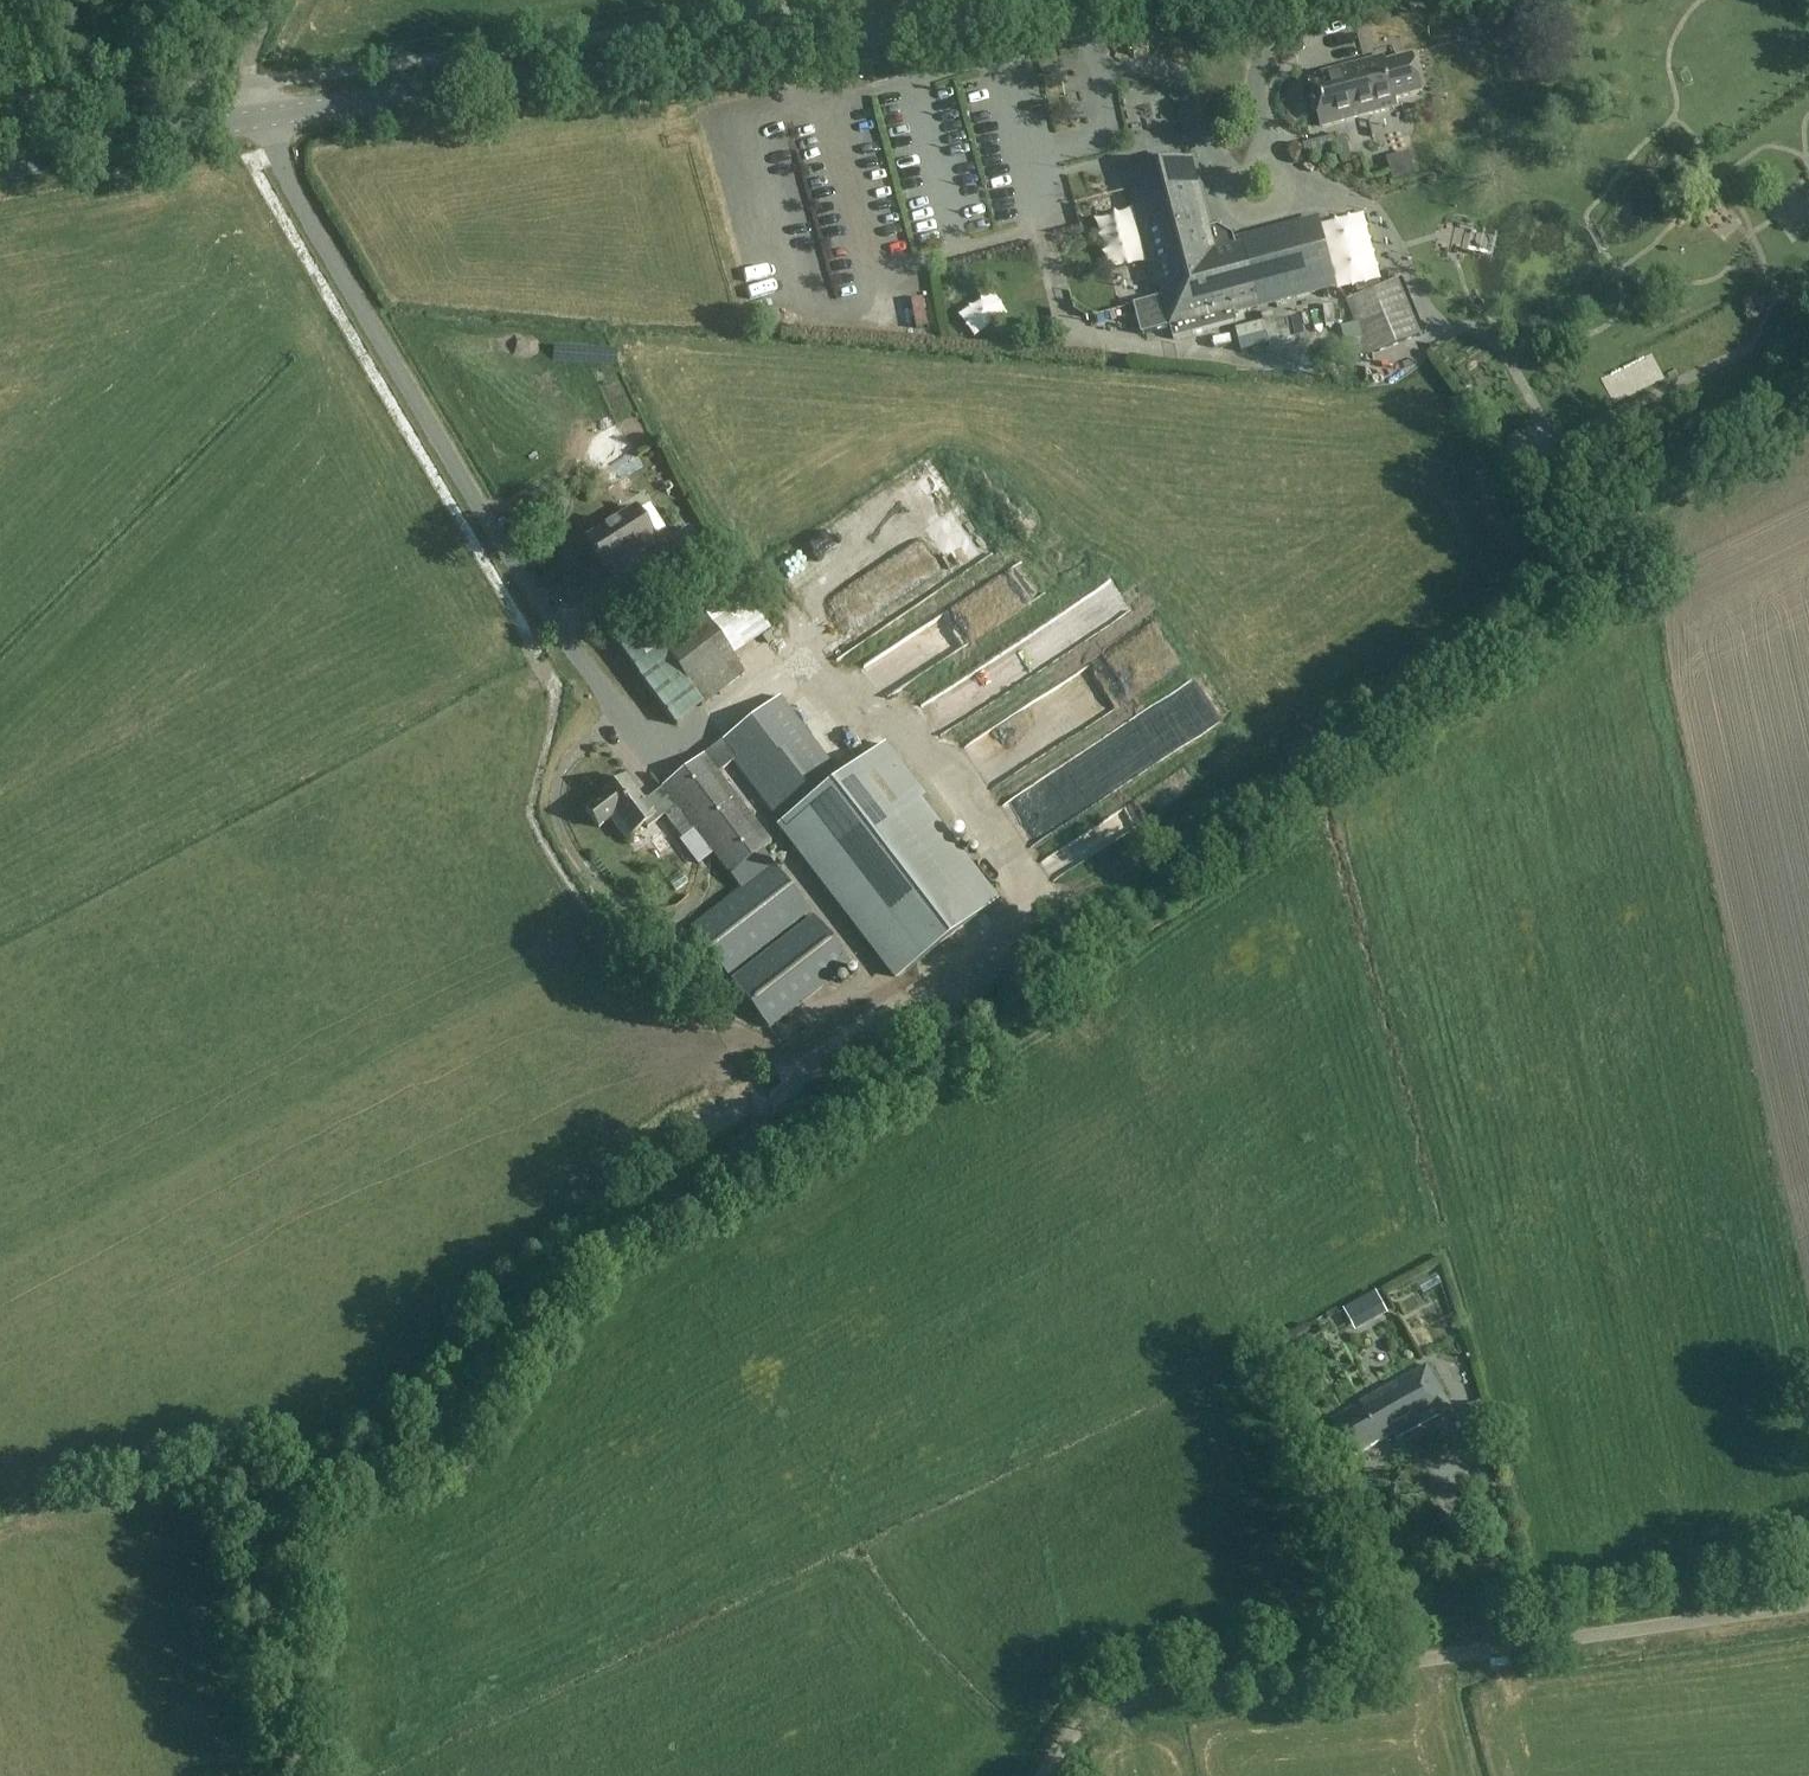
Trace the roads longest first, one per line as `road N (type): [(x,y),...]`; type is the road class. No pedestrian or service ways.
road 1 (track): [(295,1775),(255,1548),(263,1518),(346,1468),(434,1441),(587,1250),(784,1117),(746,1040),(663,1012),(620,936),(547,848),(532,795),(552,686),(253,163),(275,150)]
road 2 (tertiary): [(0,170),(258,120),(1134,0)]
road 3 (unclassified): [(1044,1775),(1091,1718),(1150,1697),(1808,1608)]

